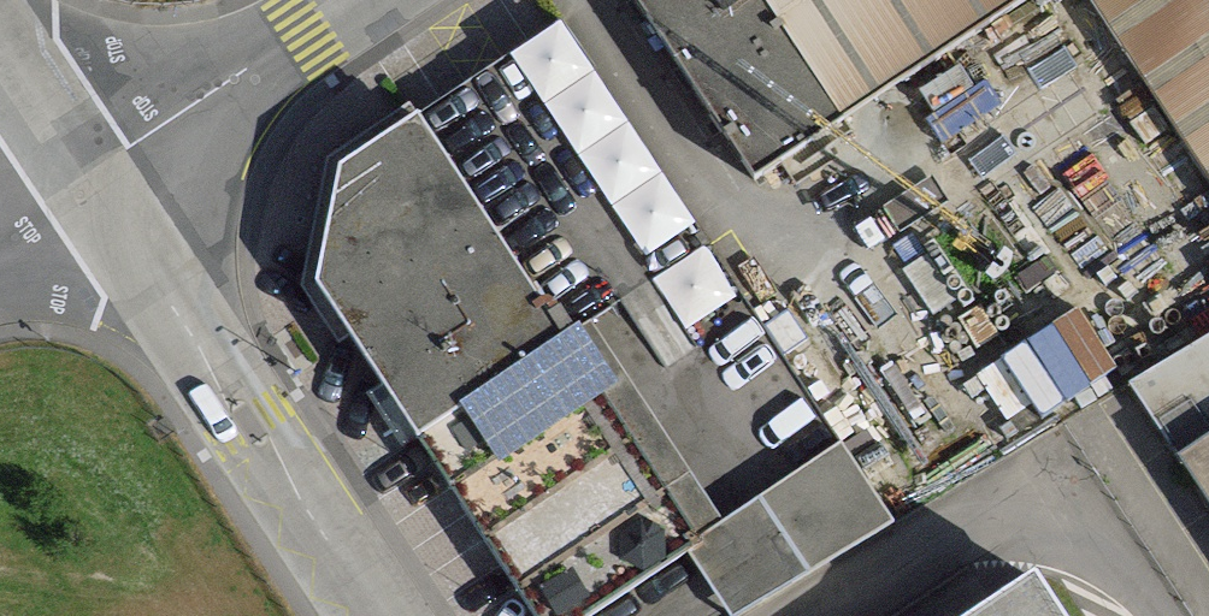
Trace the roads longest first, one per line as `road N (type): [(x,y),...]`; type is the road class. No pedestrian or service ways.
road 1 (tertiary): [(97,179),(238,429),(359,615)]
road 2 (unclassified): [(355,0),(97,179)]
road 3 (tertiary): [(0,33),(97,179)]

